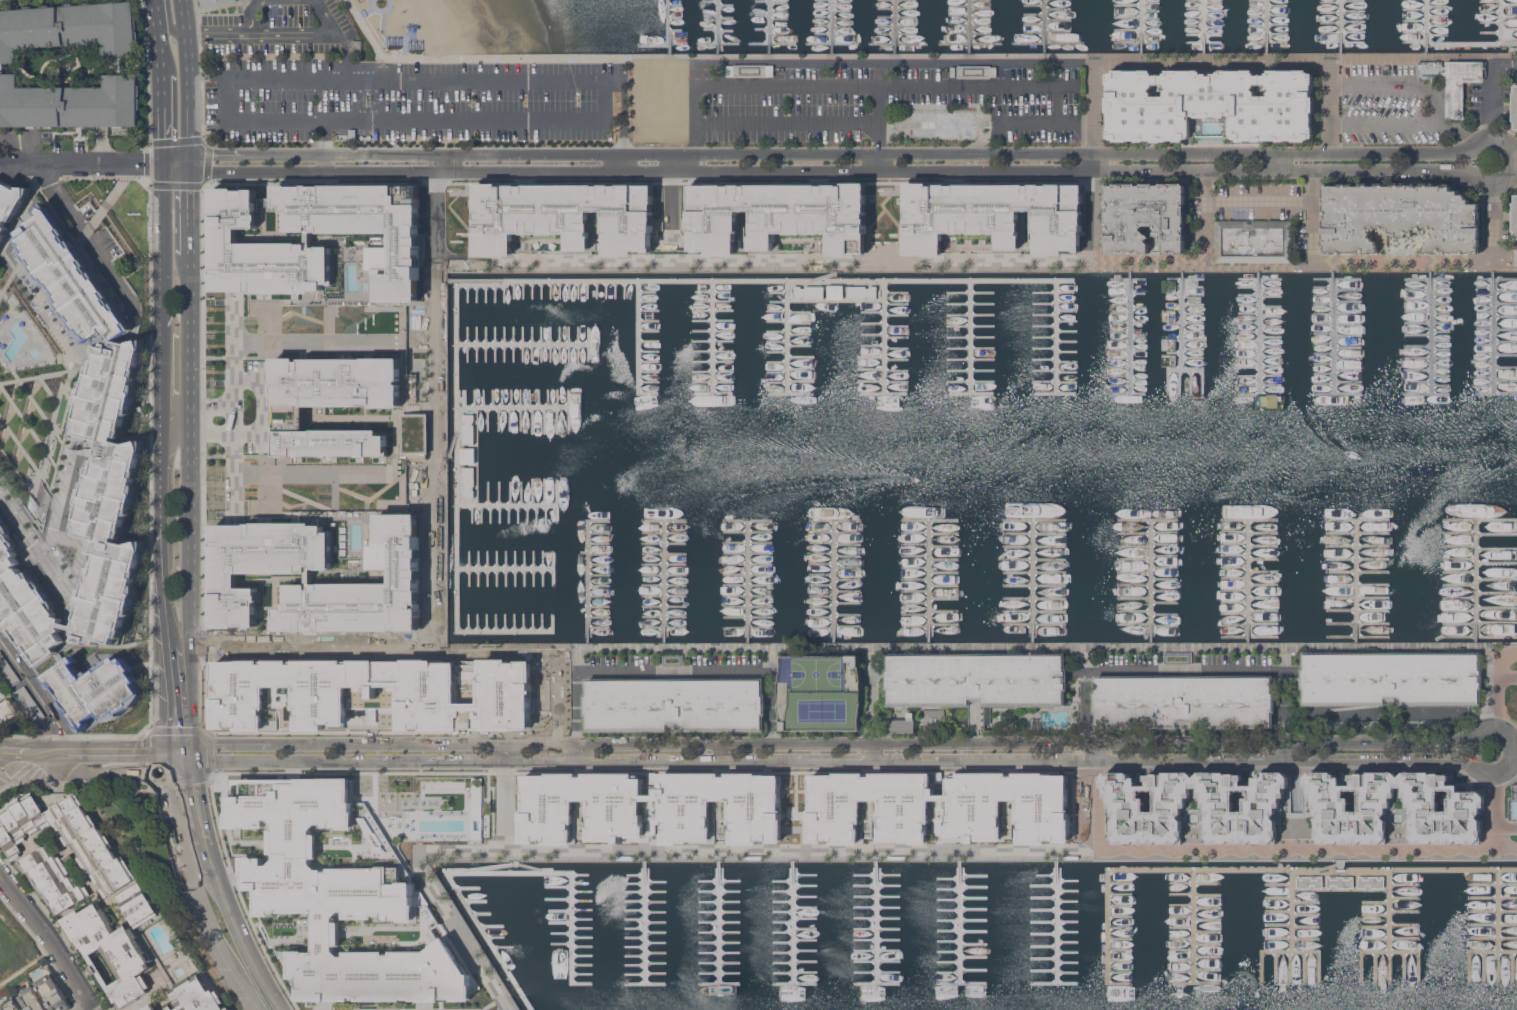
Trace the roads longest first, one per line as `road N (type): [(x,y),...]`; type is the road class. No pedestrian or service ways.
road 1 (residential): [(189,172),(1475,175)]
road 2 (residential): [(1473,150),(189,155)]
road 3 (residential): [(1467,740),(211,743),(190,754)]
road 4 (tertiary): [(190,754),(190,264)]
road 5 (tertiary): [(164,163),(166,615)]
road 6 (residential): [(874,761),(1207,761)]
road 7 (residential): [(507,762),(793,761)]
road 8 (residential): [(190,754),(424,761)]
road 9 (tertiary): [(167,755),(178,842),(233,971)]
road 10 (residential): [(1272,761),(1468,761)]
road 11 (tertiary): [(167,755),(0,753)]
road 12 (residential): [(0,877),(93,1009)]
road 13 (tertiary): [(284,1009),(252,958),(216,869)]
road 14 (tertiary): [(189,155),(182,0)]
road 15 (tertiary): [(166,615),(167,755)]

